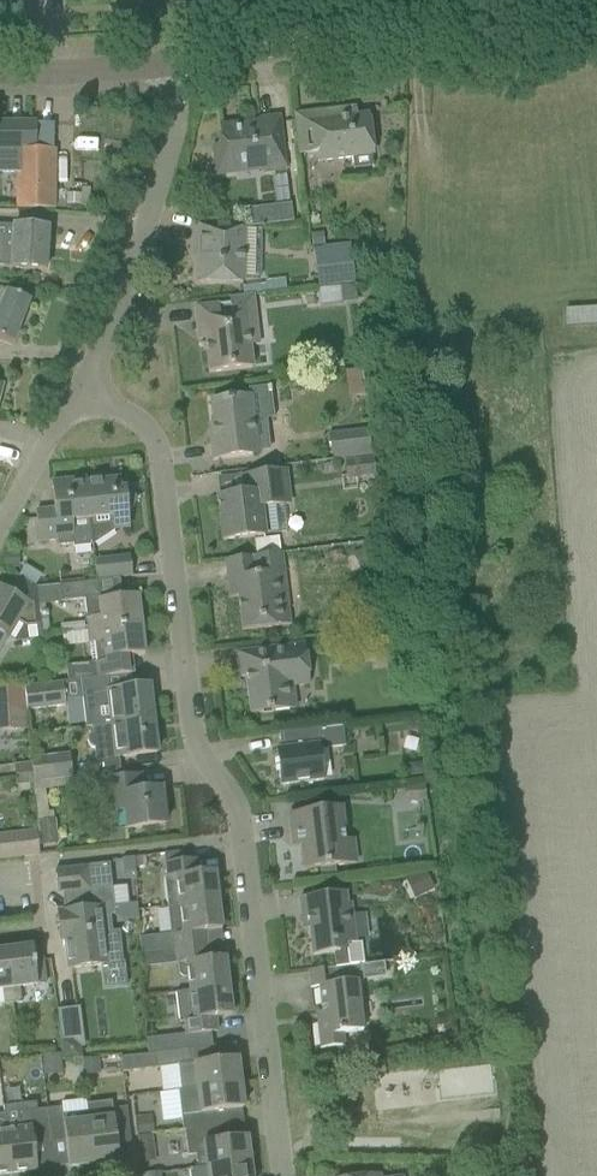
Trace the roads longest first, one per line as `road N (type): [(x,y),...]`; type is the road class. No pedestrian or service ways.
road 1 (residential): [(277,1175),(236,835),(195,746),(158,447),(74,393)]
road 2 (tertiary): [(596,22),(479,23),(168,63)]
road 3 (residential): [(74,393),(118,294),(173,129),(168,63)]
road 4 (tertiary): [(168,63),(0,71)]
road 5 (residential): [(0,522),(74,393)]

